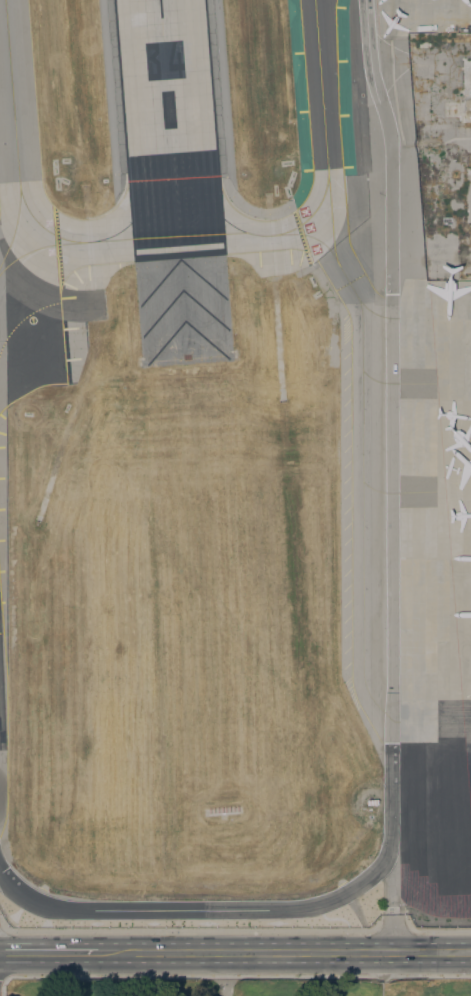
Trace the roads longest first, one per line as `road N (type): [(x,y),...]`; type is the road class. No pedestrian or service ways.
road 1 (secondary): [(99,953),(470,953)]

